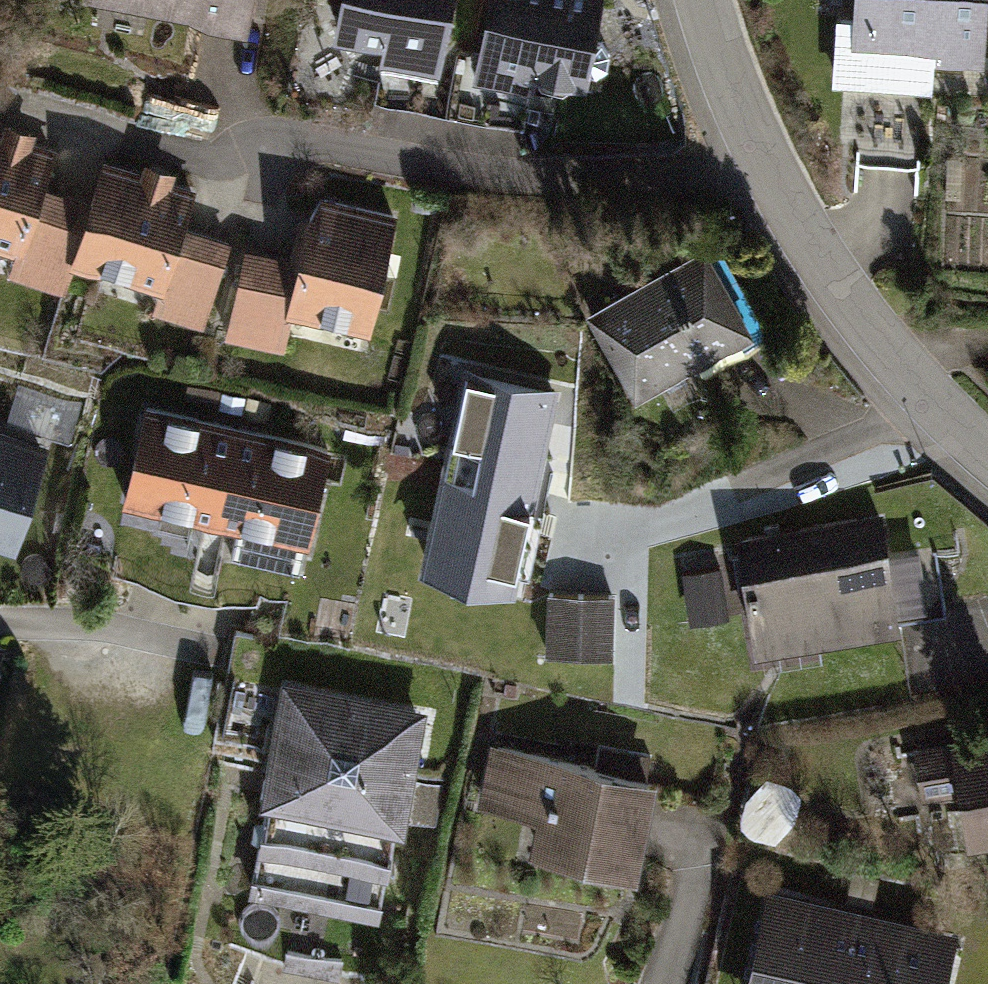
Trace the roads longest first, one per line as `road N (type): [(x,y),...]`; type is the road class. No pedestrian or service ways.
road 1 (residential): [(763,164),(542,185),(282,139),(217,167),(42,113)]
road 2 (residential): [(763,164),(897,366),(987,448)]
road 3 (residential): [(0,623),(83,621),(211,647)]
road 4 (residential): [(706,0),(763,164)]

